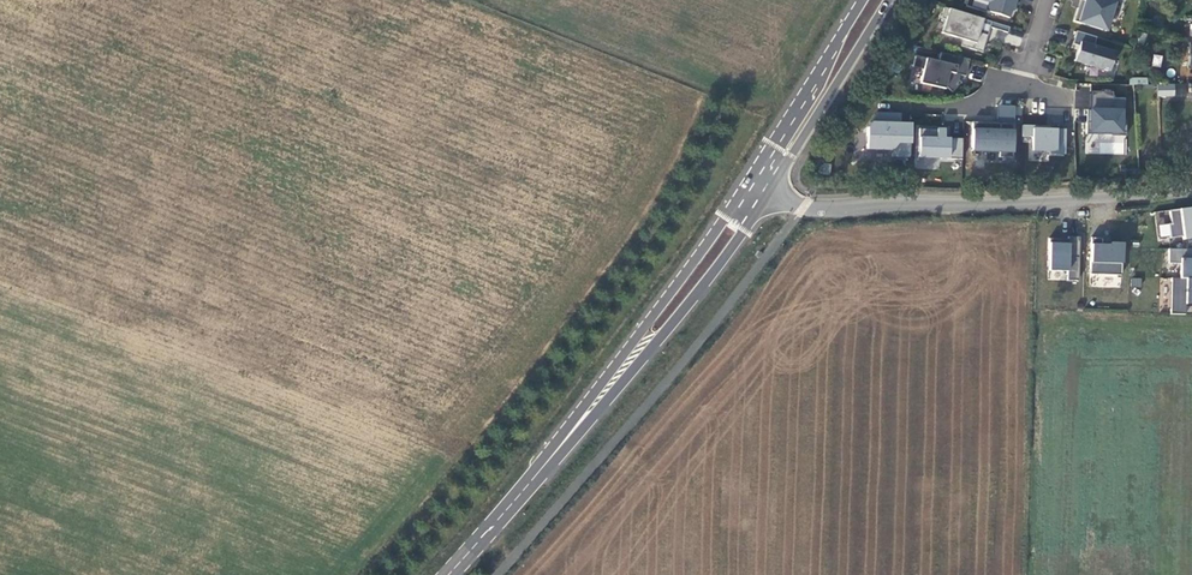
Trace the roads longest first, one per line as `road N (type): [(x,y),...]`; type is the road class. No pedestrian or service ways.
road 1 (secondary): [(447,574),(759,188)]
road 2 (unclassified): [(1191,192),(802,209),(759,188)]
road 3 (secondary): [(759,188),(879,0)]
road 4 (residential): [(1020,87),(997,82),(957,107),(895,106)]

